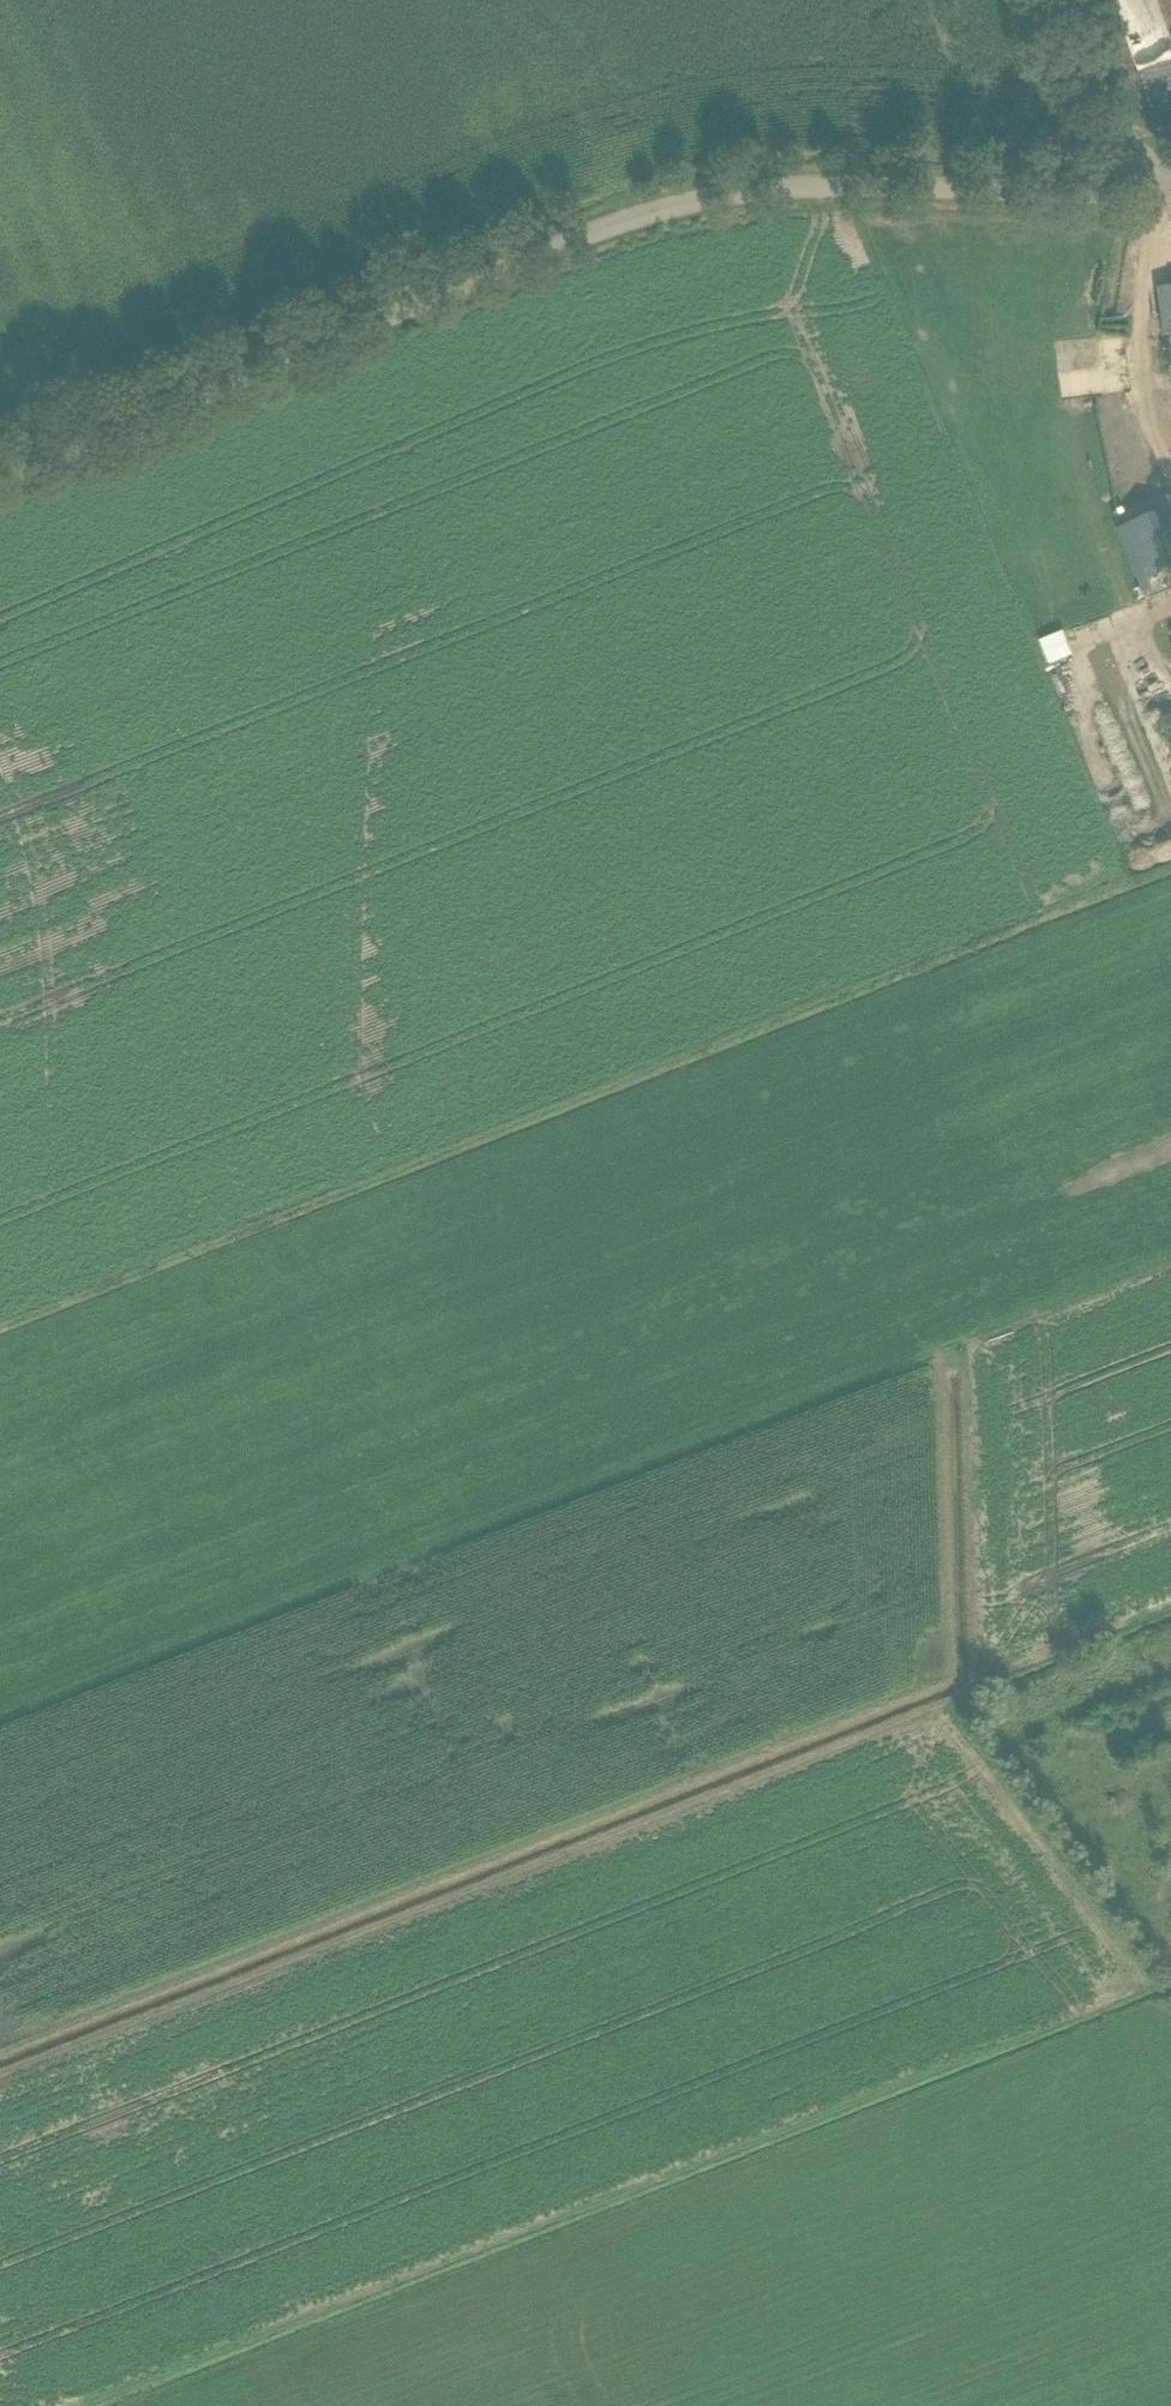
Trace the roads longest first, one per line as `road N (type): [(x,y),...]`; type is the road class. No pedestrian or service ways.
road 1 (unclassified): [(0,482),(619,222),(825,182),(1158,197)]
road 2 (unclassified): [(1158,197),(1121,136),(1070,0)]

